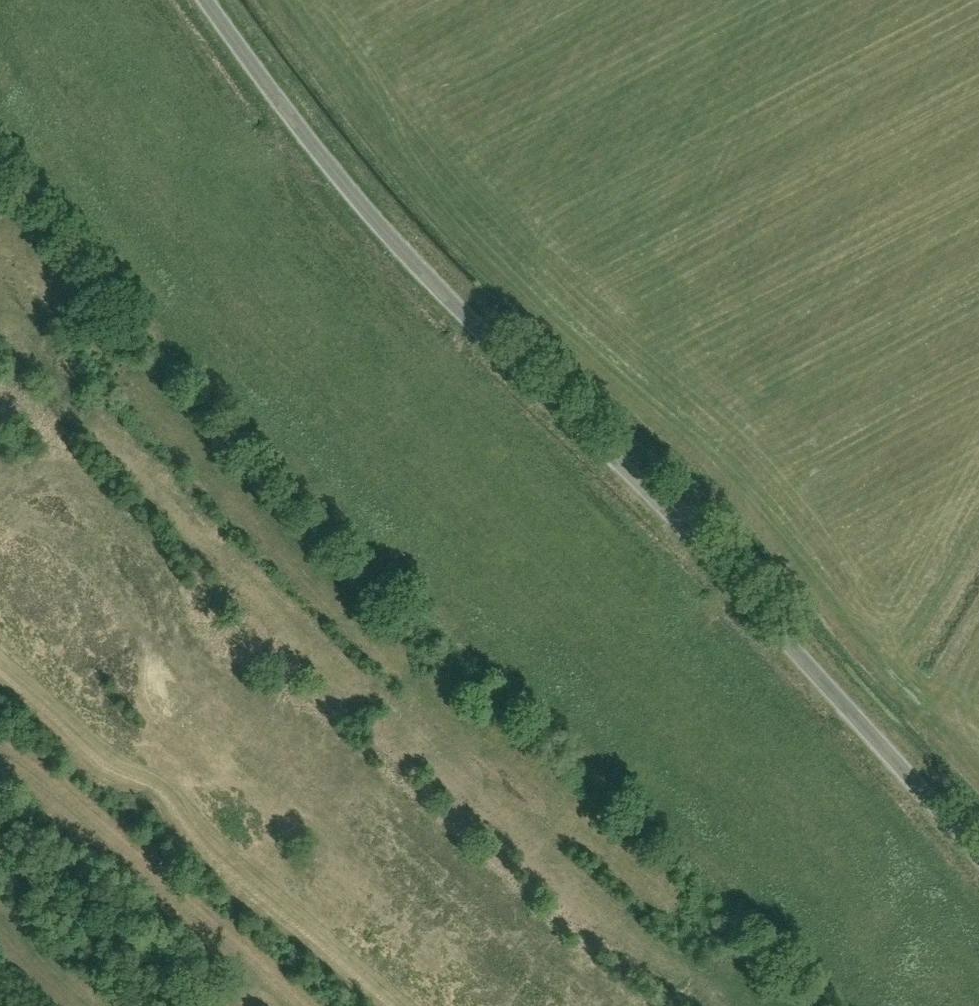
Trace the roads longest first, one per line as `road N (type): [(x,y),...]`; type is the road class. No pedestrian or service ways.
road 1 (unclassified): [(978,856),(622,469),(425,273),(205,0)]

